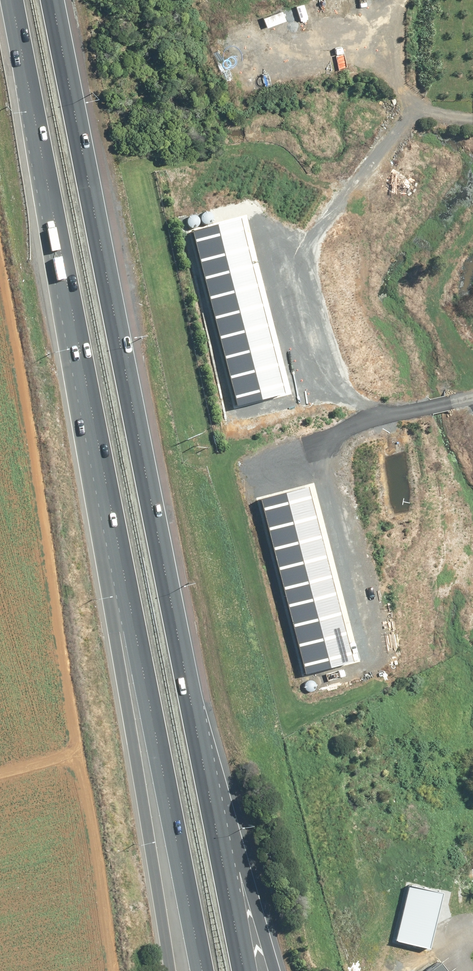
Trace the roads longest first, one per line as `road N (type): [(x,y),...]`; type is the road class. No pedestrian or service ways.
road 1 (motorway): [(53,0),(201,751)]
road 2 (motorway): [(113,521),(12,0)]
road 3 (motorway): [(203,970),(113,521)]
road 4 (motorway): [(168,970),(113,521)]
road 5 (motorway): [(201,751),(272,970)]
road 6 (motorway): [(201,751),(243,970)]

